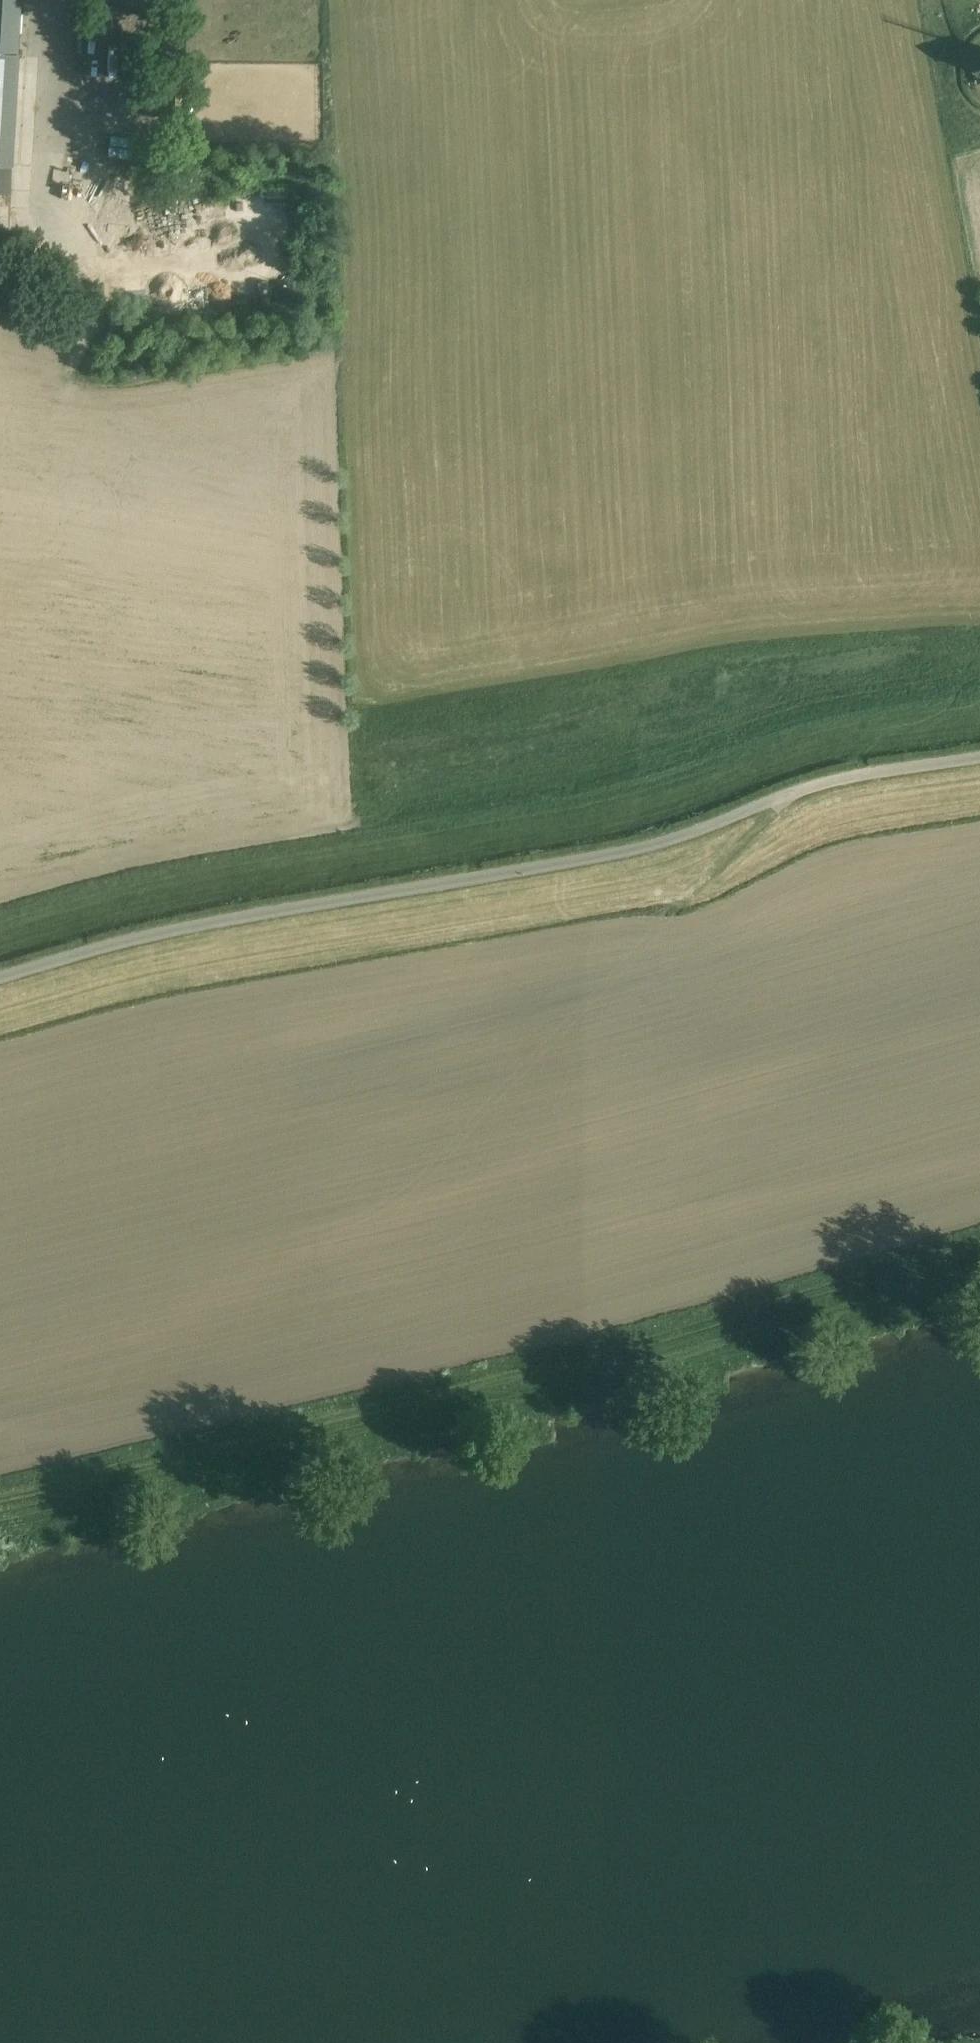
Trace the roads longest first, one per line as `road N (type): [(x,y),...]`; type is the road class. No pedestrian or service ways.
road 1 (unclassified): [(0,979),(312,905),(622,854),(818,784),(979,757)]

